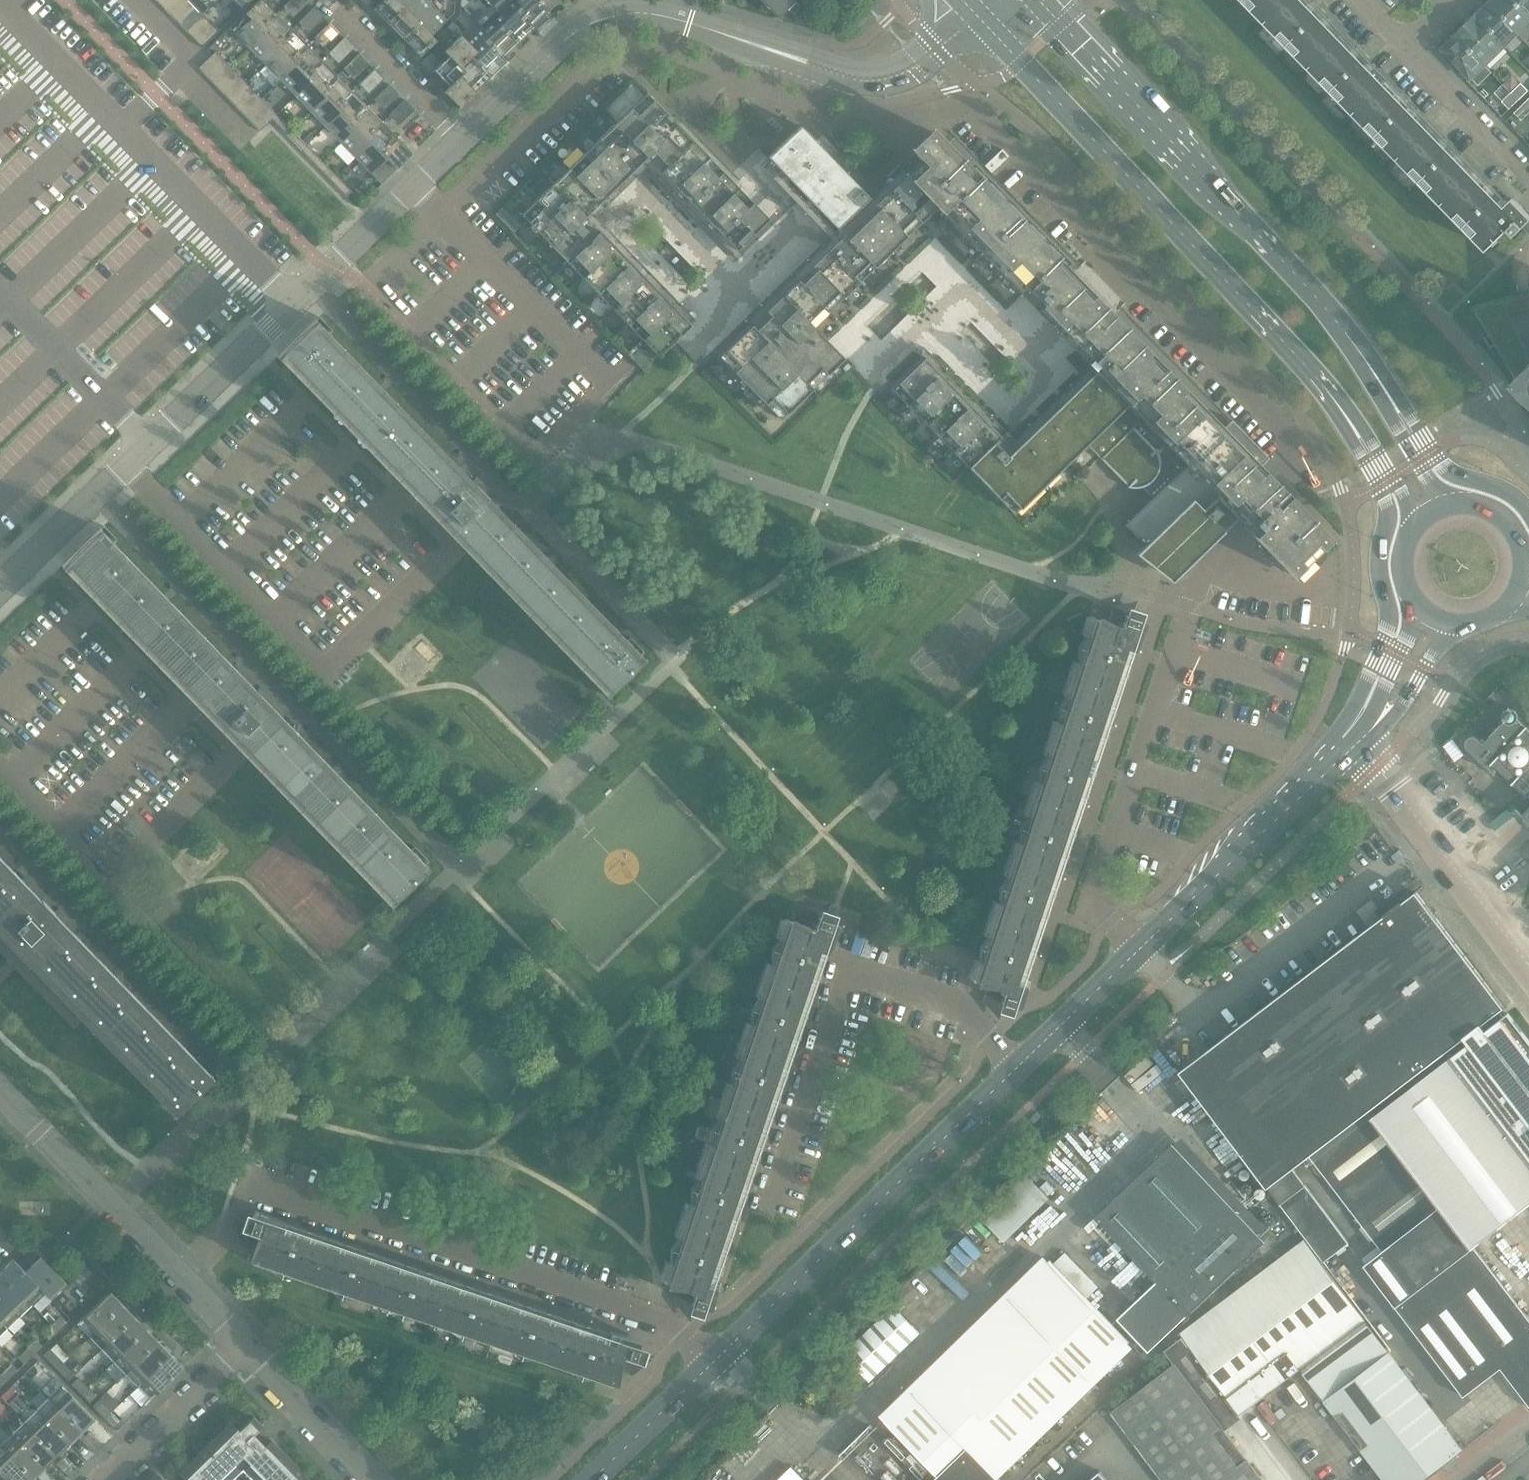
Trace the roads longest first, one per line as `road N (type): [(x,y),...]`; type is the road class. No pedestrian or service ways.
road 1 (residential): [(1139,952),(1092,893),(1206,553),(1299,463),(1299,440),(971,114)]
road 2 (secondary): [(977,22),(1355,427)]
road 3 (secondary): [(1396,409),(1312,294),(1035,0)]
road 4 (residential): [(712,1364),(661,1320),(235,1182)]
road 5 (residential): [(771,1205),(850,972),(966,1009),(1017,1067)]
road 6 (secondary): [(712,1364),(1017,1067)]
road 7 (residential): [(293,303),(6,8)]
road 8 (unclassified): [(0,585),(293,303)]
road 9 (secondary): [(1355,427),(1388,505),(1380,561),(1389,629),(1323,775)]
road 10 (residential): [(247,1348),(0,1091)]
road 11 (unclassified): [(942,50),(911,74),(871,84),(666,16),(630,12)]
road 12 (unclassified): [(1528,972),(1360,745)]
road 13 (secondary): [(1139,952),(1323,775)]
road 14 (unclassified): [(293,303),(464,140)]
road 15 (unclassified): [(630,12),(568,38),(464,140)]
road 16 (residential): [(464,140),(328,0)]
road 17 (residential): [(110,1479),(247,1348)]
road 18 (residential): [(375,1479),(247,1348)]
road 19 (secondary): [(1528,512),(1498,487),(1447,470),(1396,409)]
road 20 (residential): [(1406,53),(1528,174)]
road 21 (secondary): [(1017,1067),(1139,952)]
road 22 (secondary): [(592,1479),(712,1364)]
road 23 (secondary): [(1360,745),(1398,714),(1451,624)]
road 24 (secondary): [(1421,608),(1360,745)]

